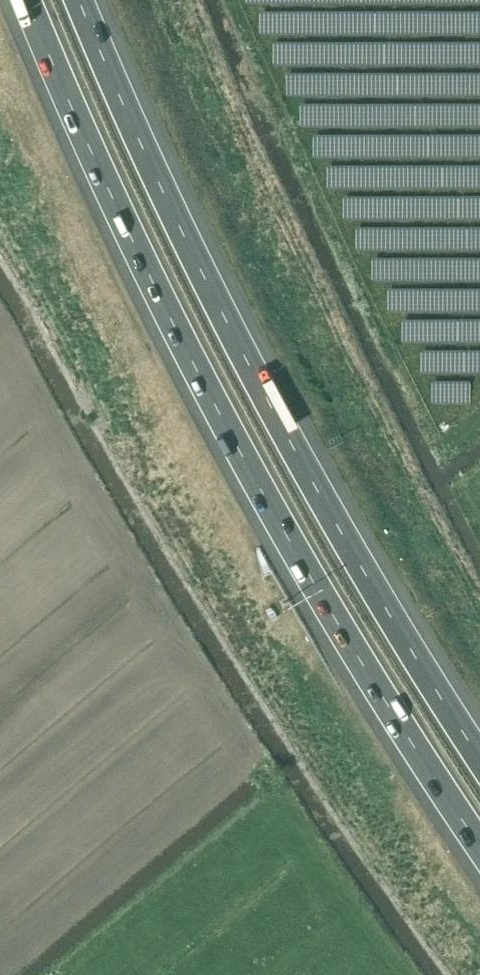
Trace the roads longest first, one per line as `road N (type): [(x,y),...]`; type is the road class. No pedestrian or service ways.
road 1 (motorway): [(24,0),(165,317),(327,613),(479,850)]
road 2 (motorway): [(479,762),(335,528),(220,310),(77,0)]

